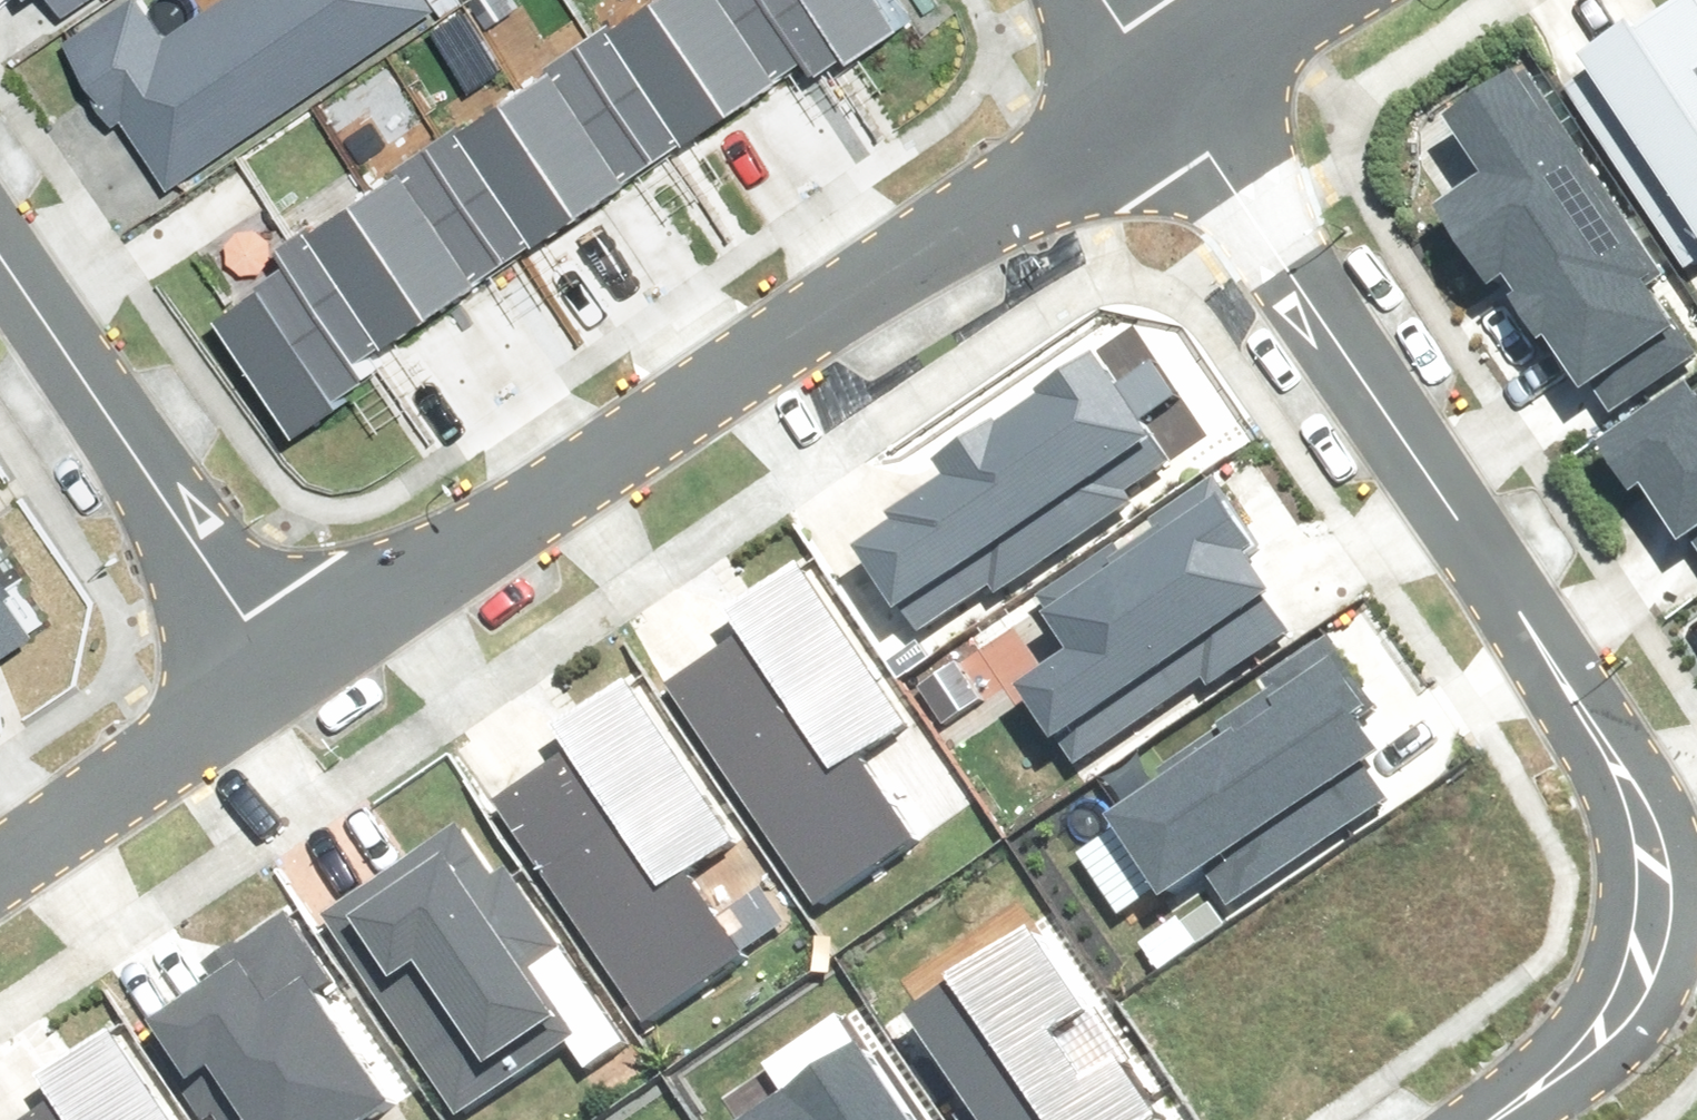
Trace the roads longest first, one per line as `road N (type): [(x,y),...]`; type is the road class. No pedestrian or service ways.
road 1 (residential): [(1169,68),(269,661)]
road 2 (residential): [(1454,1119),(1533,1067),(1599,941),(1605,807),(1527,637),(1480,563)]
road 3 (residential): [(1480,563),(1169,68)]
road 4 (residential): [(269,661),(0,264)]
road 5 (residential): [(1480,563),(1602,669),(1680,768),(1696,816)]
road 6 (residential): [(269,661),(0,849)]
road 7 (residential): [(1696,957),(1647,1036),(1530,1093),(1454,1119)]
road 8 (residential): [(1273,0),(1169,68)]

